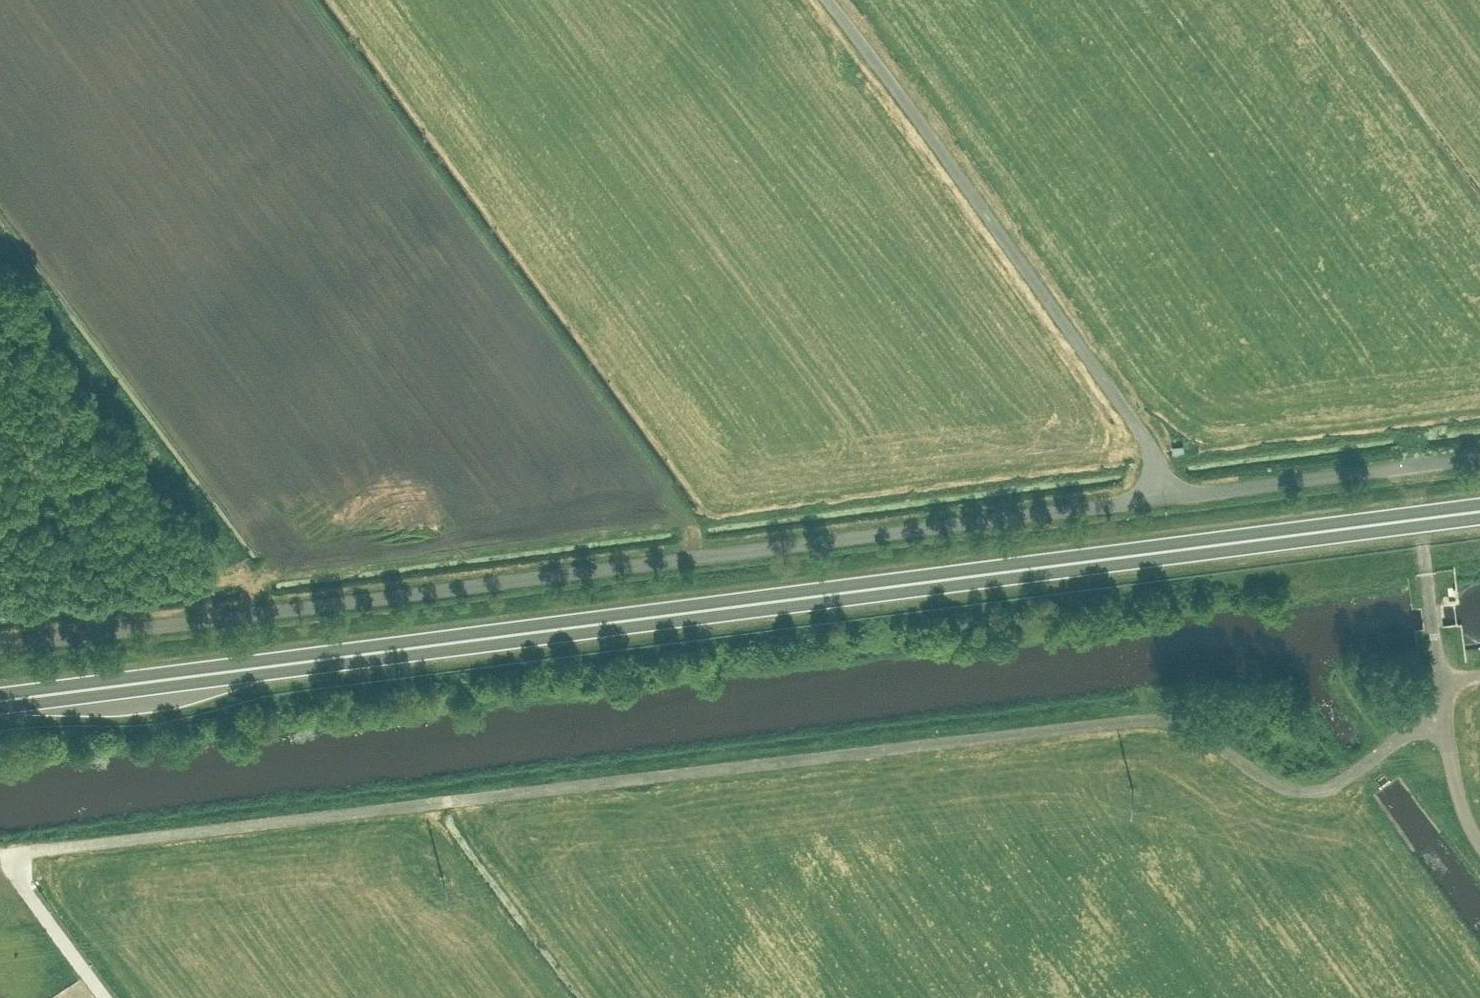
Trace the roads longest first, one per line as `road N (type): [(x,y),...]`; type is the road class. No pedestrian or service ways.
road 1 (unclassified): [(0,646),(1479,457)]
road 2 (trunk): [(0,698),(1479,509)]
road 3 (unclassified): [(31,850),(1153,721),(1184,723),(1307,795),(1330,790),(1449,714)]
road 4 (unclassified): [(1479,840),(1460,799),(1449,714)]

